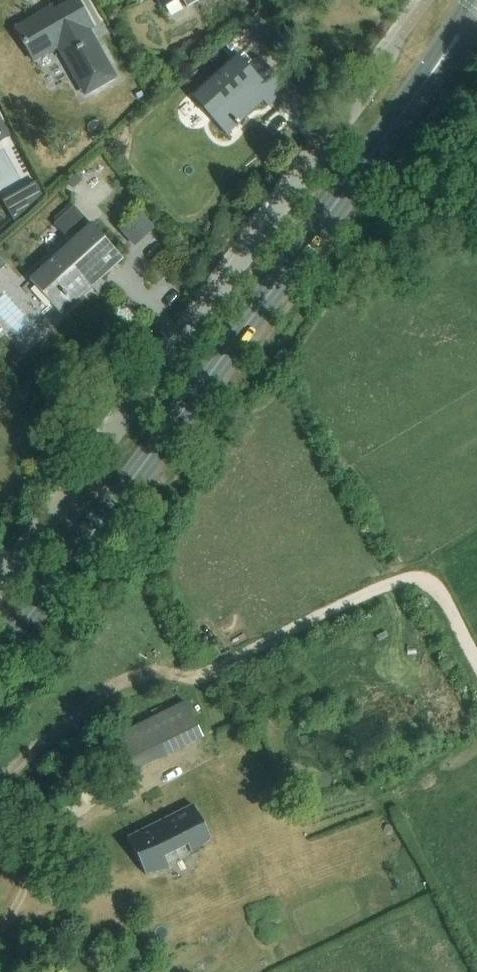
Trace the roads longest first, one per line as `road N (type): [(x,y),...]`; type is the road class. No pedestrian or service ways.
road 1 (secondary): [(0,650),(476,13)]
road 2 (residential): [(7,584),(384,63)]
road 3 (track): [(0,934),(43,849),(67,822),(221,747)]
road 4 (track): [(27,880),(111,907),(150,971)]

